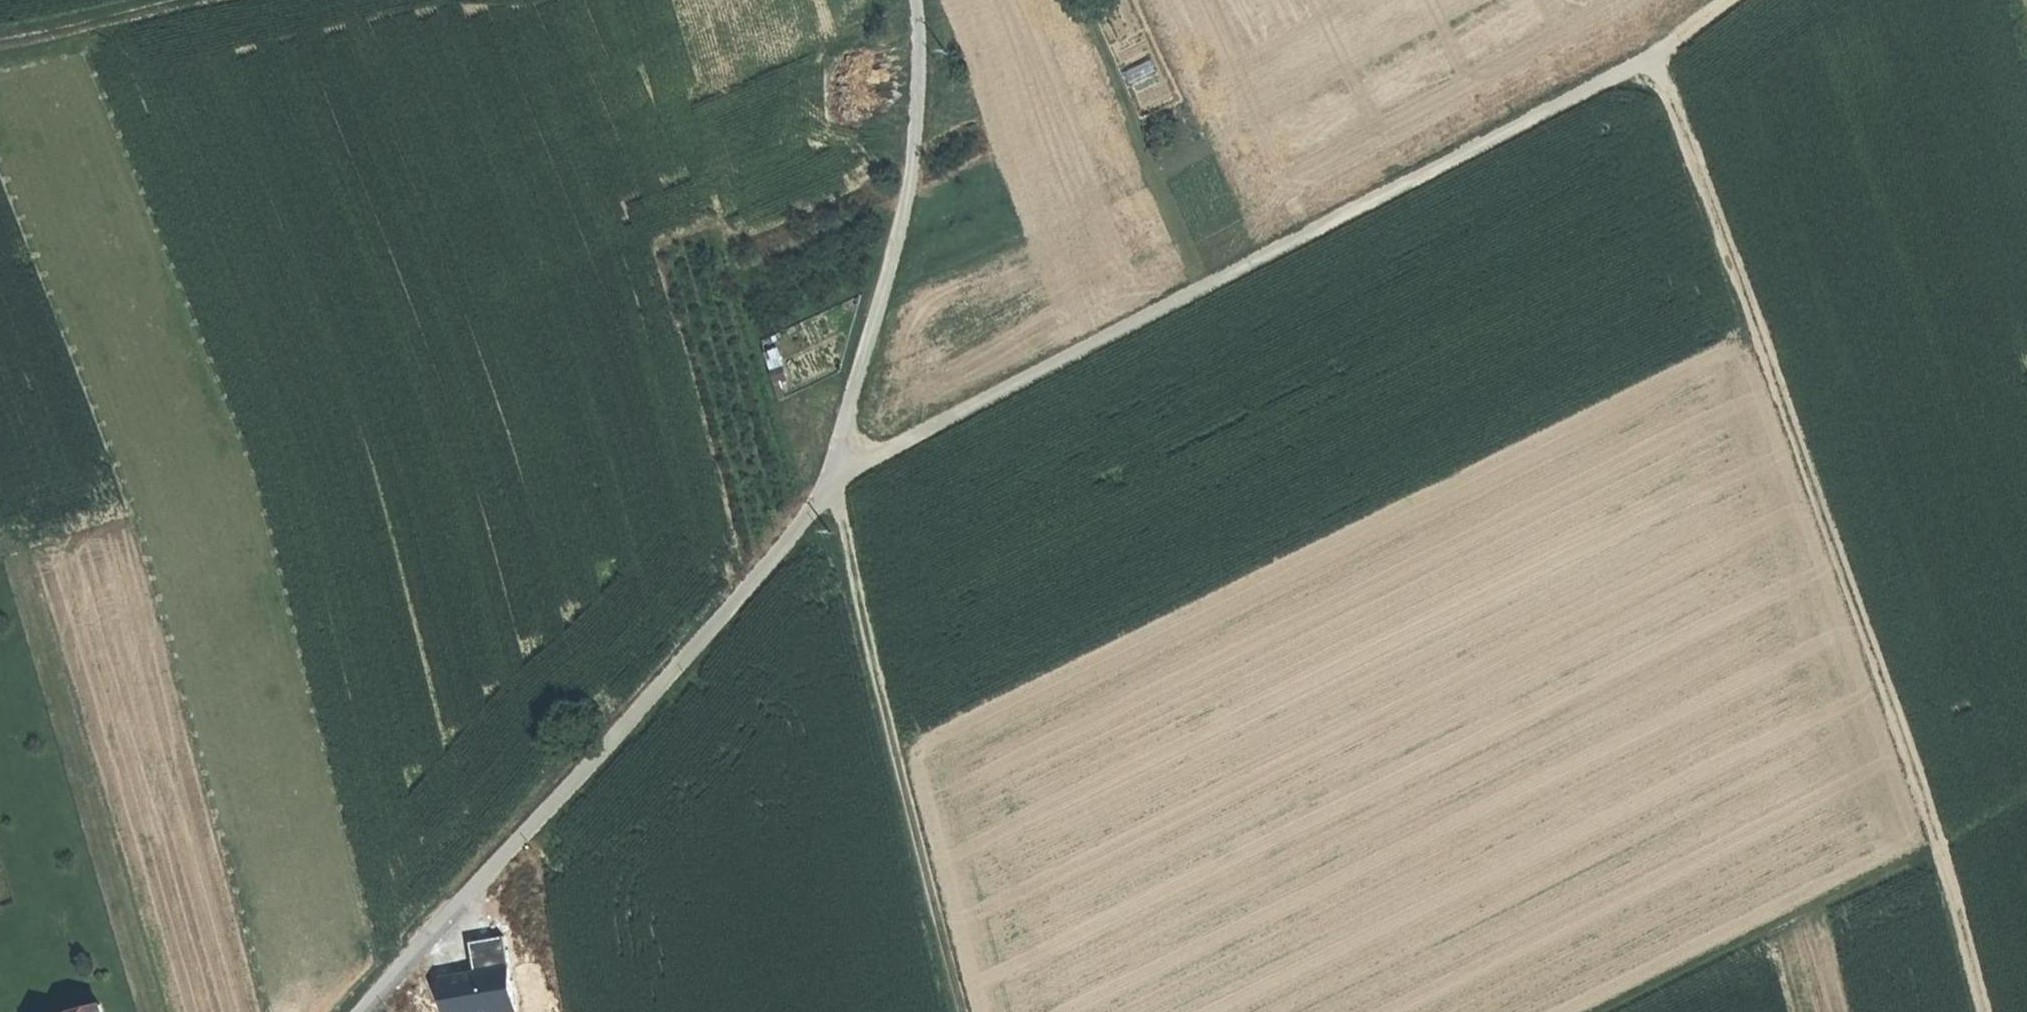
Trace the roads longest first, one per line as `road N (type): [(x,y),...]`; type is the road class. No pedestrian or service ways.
road 1 (track): [(1985,1011),(1942,842),(1655,58)]
road 2 (track): [(838,471),(1655,58)]
road 3 (track): [(826,491),(838,511),(964,1011)]
road 4 (track): [(0,45),(215,0)]
road 5 (residential): [(367,1011),(480,887)]

